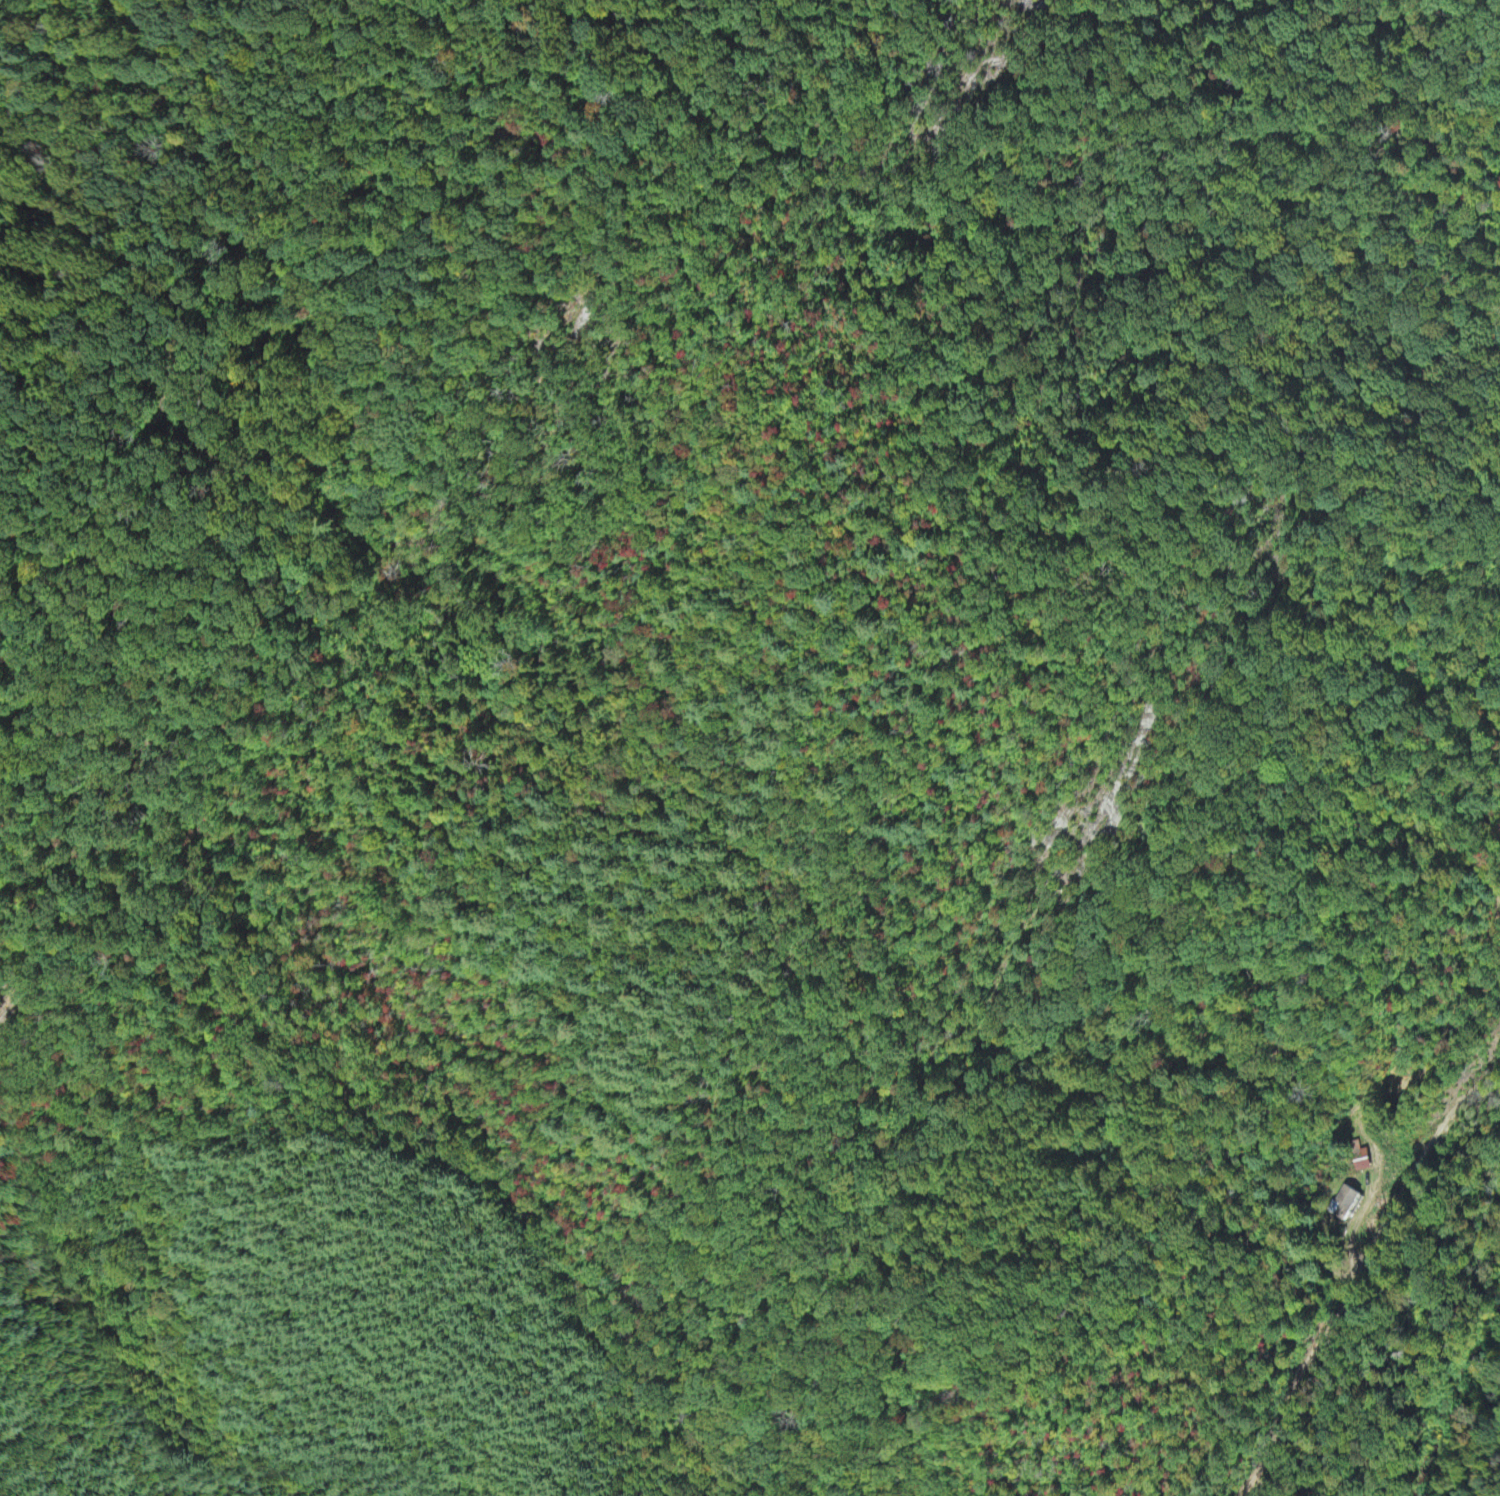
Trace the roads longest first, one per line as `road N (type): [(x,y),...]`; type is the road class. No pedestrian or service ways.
road 1 (track): [(1247,1495),(1301,1378),(1499,1055)]

